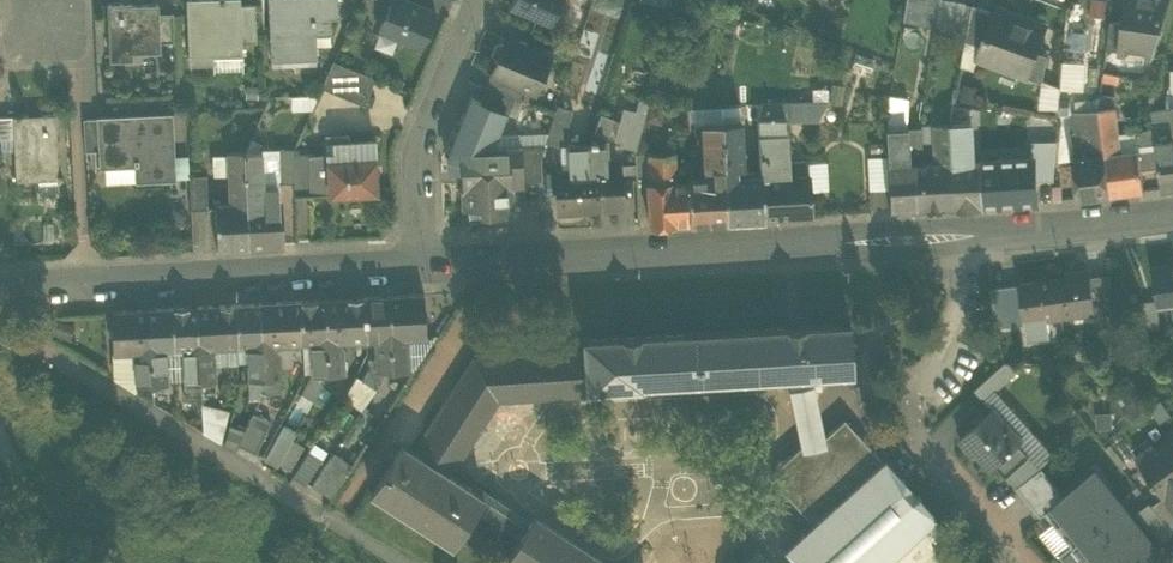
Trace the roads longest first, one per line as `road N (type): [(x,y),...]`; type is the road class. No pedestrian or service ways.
road 1 (residential): [(1172,216),(968,238),(429,269)]
road 2 (unclassified): [(0,321),(408,562)]
road 3 (residential): [(429,269),(0,282)]
road 4 (residential): [(429,269),(415,140),(475,0)]
road 5 (residential): [(1016,562),(913,430)]

